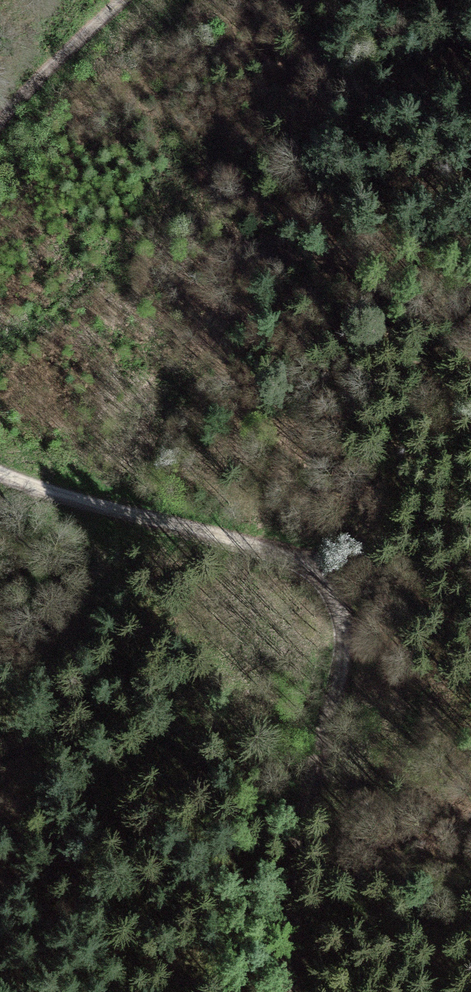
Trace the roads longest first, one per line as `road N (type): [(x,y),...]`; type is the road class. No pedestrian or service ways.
road 1 (track): [(0,470),(299,568),(344,621),(291,946),(293,991)]
road 2 (track): [(131,0),(0,116)]
road 3 (track): [(299,568),(470,537)]

